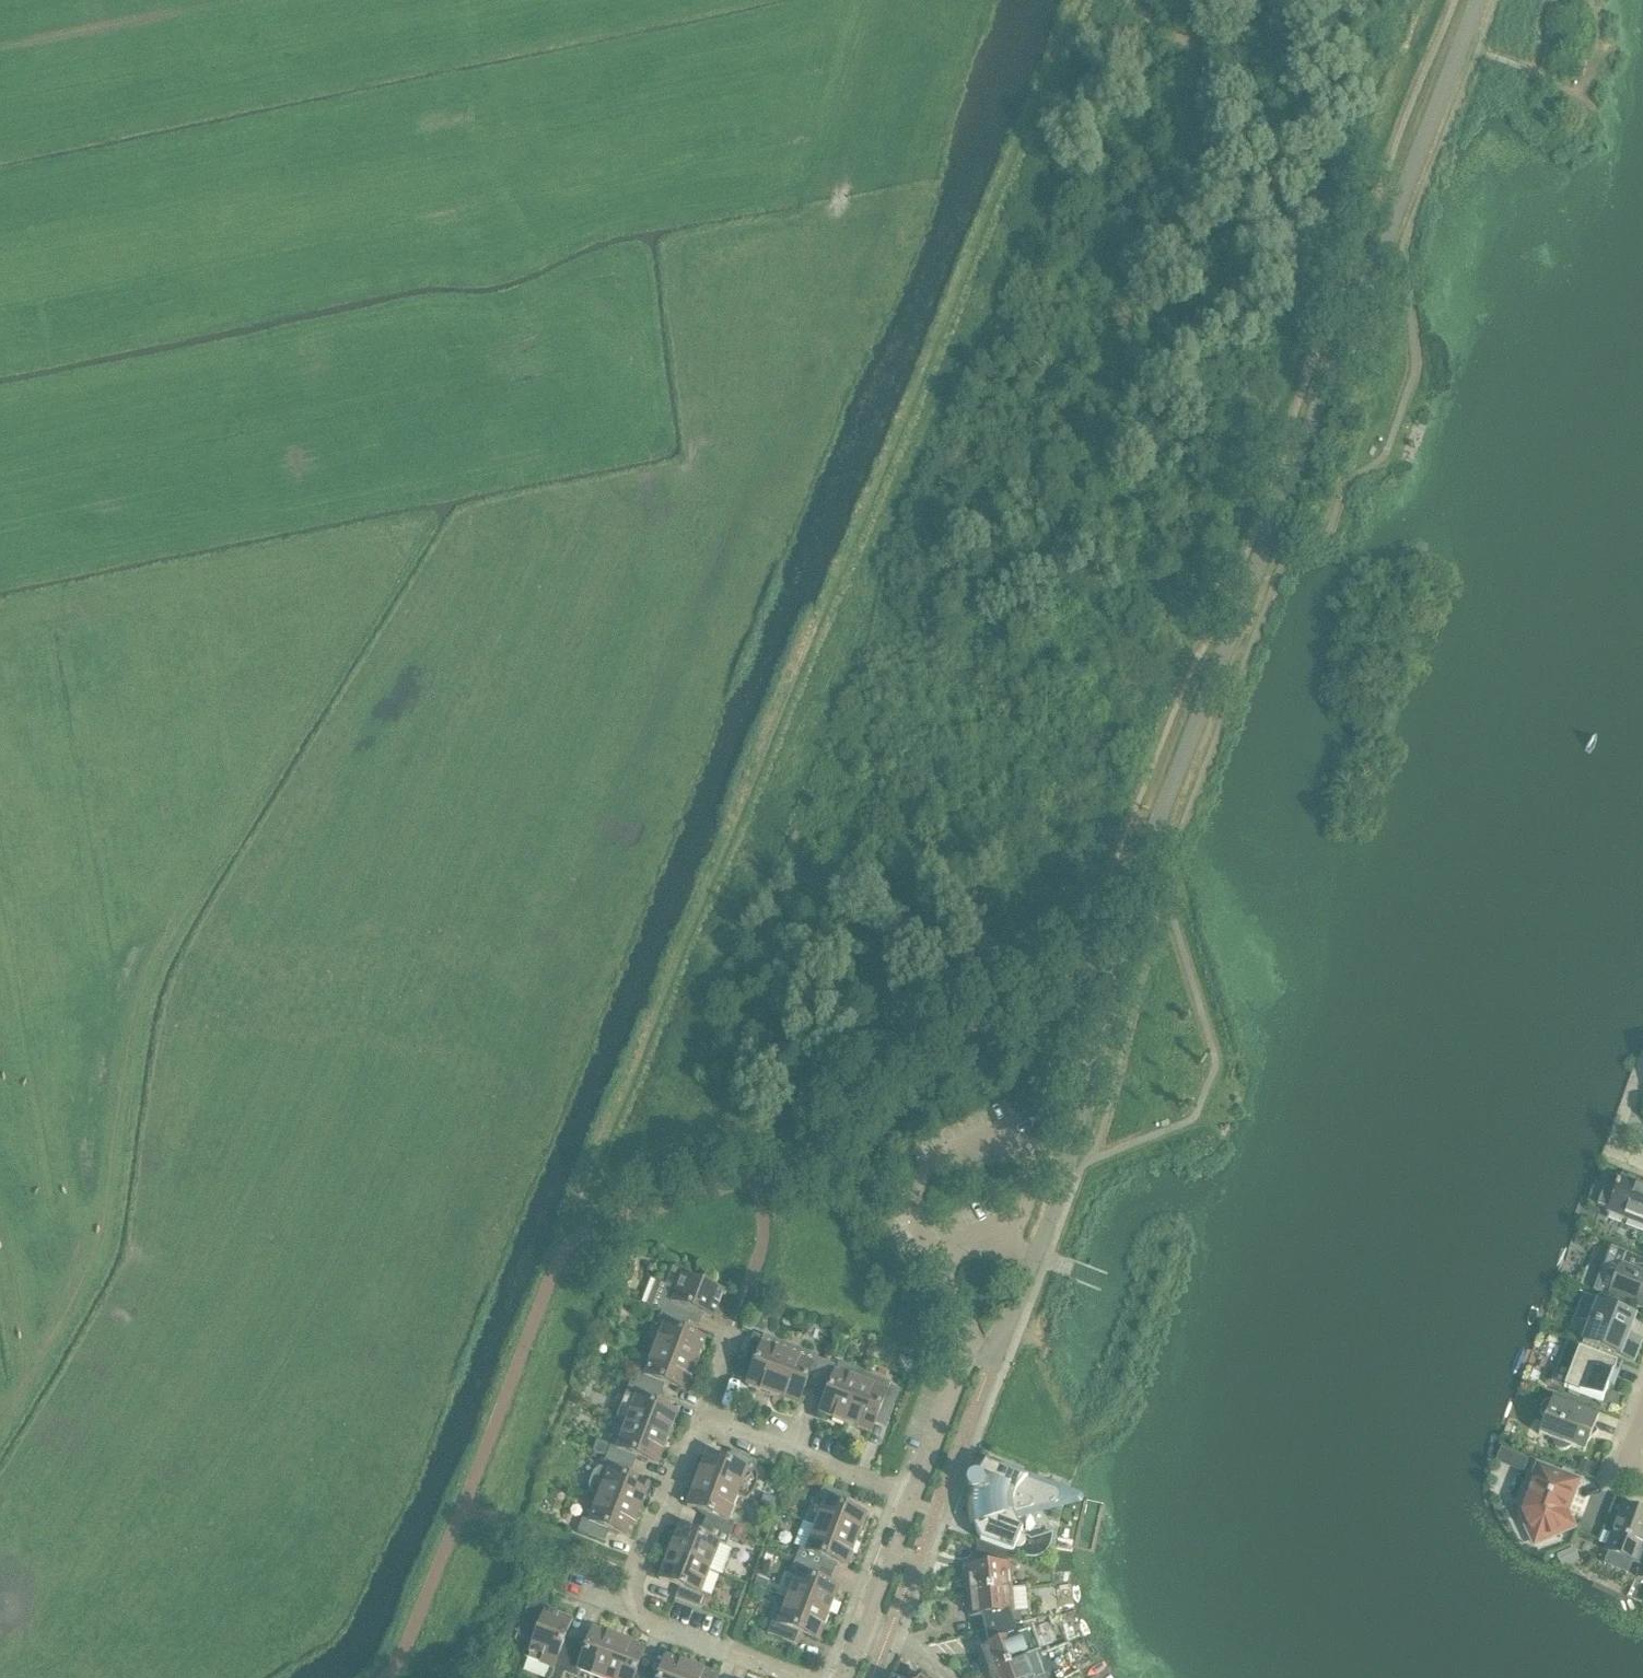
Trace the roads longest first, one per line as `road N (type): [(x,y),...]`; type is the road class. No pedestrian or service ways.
road 1 (unclassified): [(912,1488),(965,1353),(992,1356),(1078,1126)]
road 2 (residential): [(912,1488),(705,1409)]
road 3 (residential): [(805,1677),(650,1624),(632,1602),(631,1578)]
road 4 (residential): [(631,1578),(705,1409)]
road 5 (unclassified): [(860,1627),(912,1488)]
road 6 (residential): [(705,1409),(757,1276)]

